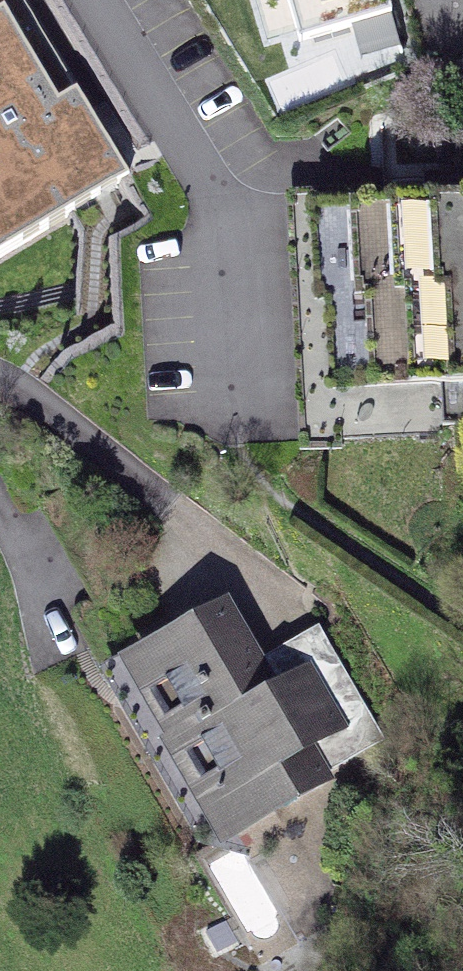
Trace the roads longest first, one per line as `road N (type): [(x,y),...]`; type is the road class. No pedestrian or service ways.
road 1 (residential): [(73,0),(182,194),(209,378)]
road 2 (track): [(462,612),(294,505),(235,442),(209,378)]
road 3 (residential): [(0,400),(177,595)]

